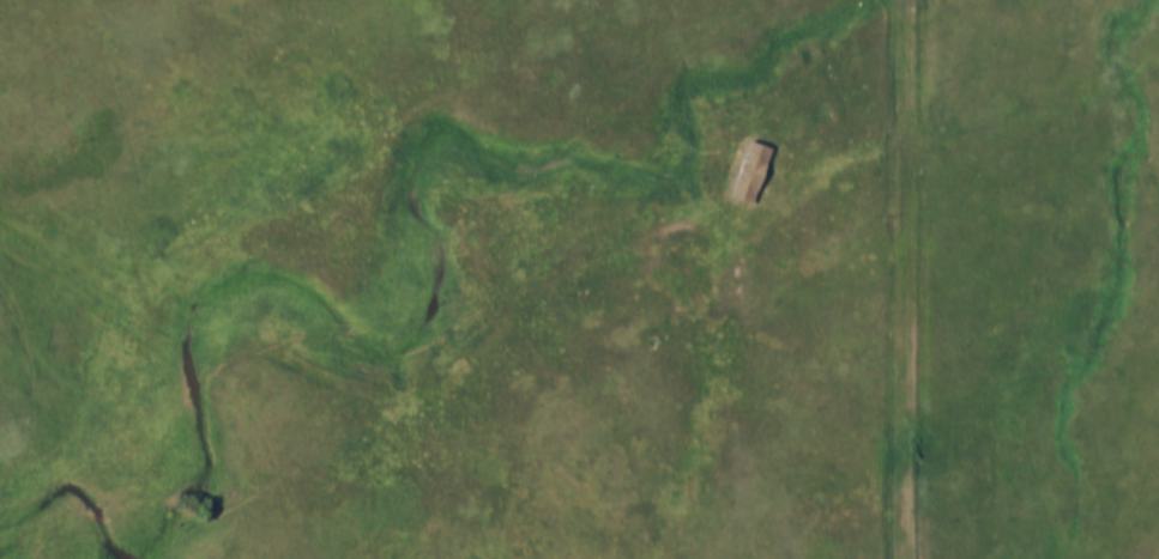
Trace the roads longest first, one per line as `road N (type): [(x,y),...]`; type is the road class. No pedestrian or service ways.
road 1 (track): [(910,129),(555,279),(511,309),(451,371),(384,393),(356,389),(267,350),(167,342),(0,236)]
road 2 (track): [(909,558),(910,0)]
road 3 (track): [(138,323),(10,551),(0,555)]

